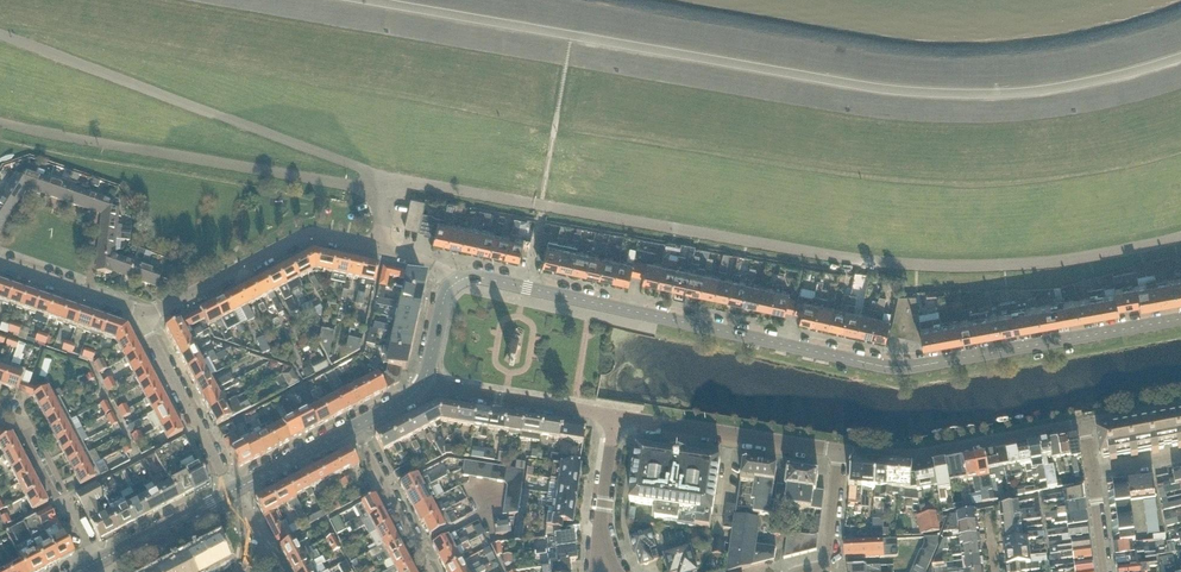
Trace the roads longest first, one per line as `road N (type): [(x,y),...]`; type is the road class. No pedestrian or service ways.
road 1 (tertiary): [(455,282),(481,276),(894,366),(1180,318)]
road 2 (residential): [(439,266),(379,246),(307,236),(143,318)]
road 3 (residential): [(1086,422),(911,458),(840,450)]
road 4 (residential): [(614,413),(840,450)]
road 5 (residential): [(236,489),(143,318)]
road 6 (residential): [(424,383),(614,413)]
road 7 (residential): [(0,412),(21,420),(56,498),(75,515),(99,561)]
road 8 (residential): [(605,571),(600,524),(614,413)]
road 9 (tertiary): [(99,561),(236,489)]
road 10 (residential): [(143,318),(0,262)]
road 11 (residential): [(807,571),(827,566),(840,450)]
road 12 (tertiary): [(236,489),(357,427)]
road 13 (residential): [(420,545),(357,427)]

